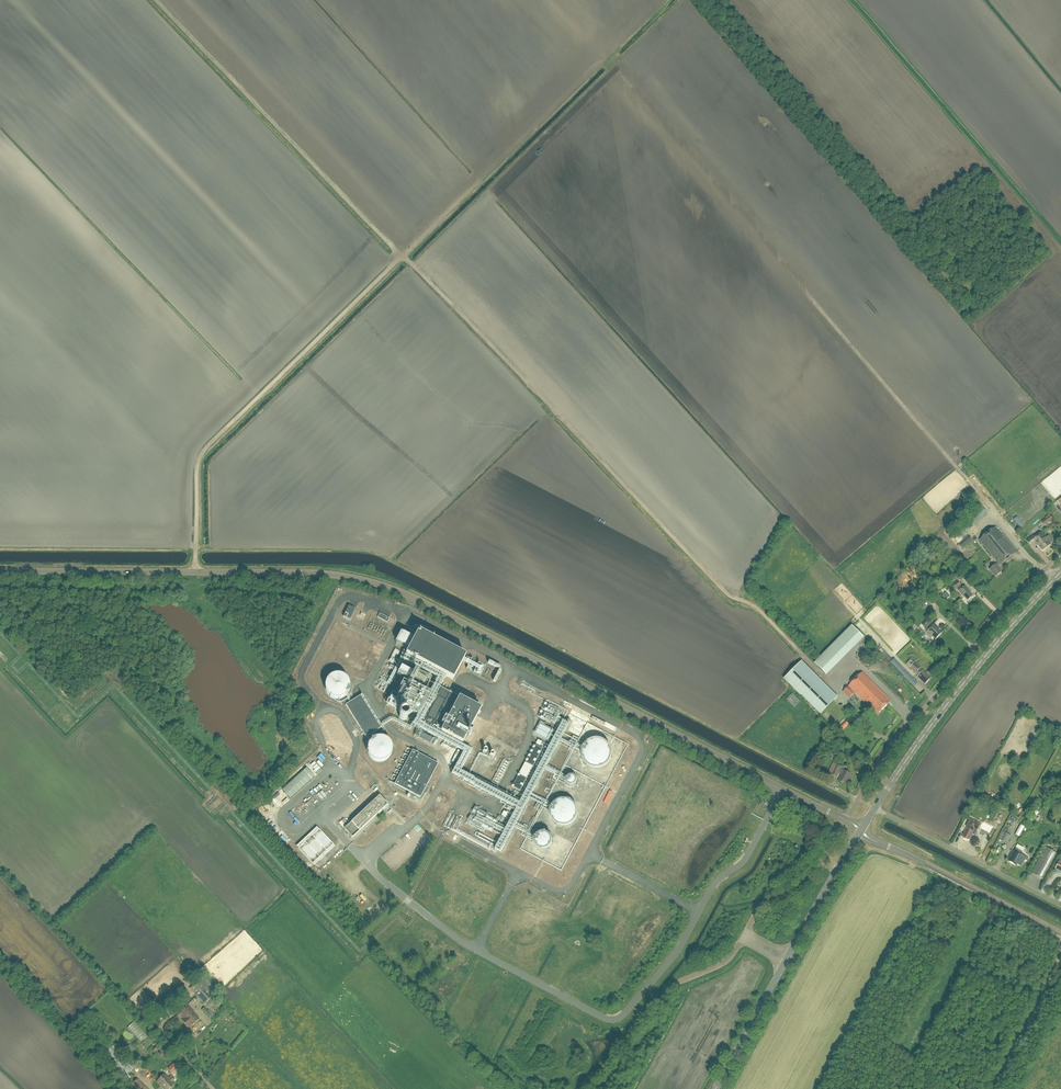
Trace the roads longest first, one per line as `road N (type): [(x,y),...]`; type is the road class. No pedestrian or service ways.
road 1 (unclassified): [(0,571),(312,573),(380,585),(846,821)]
road 2 (unclassified): [(857,799),(901,734),(1047,568)]
road 3 (tertiary): [(874,809),(971,674),(1056,577)]
road 4 (track): [(995,512),(817,308)]
road 5 (unclassified): [(1060,934),(861,831)]
road 6 (unclassified): [(587,1088),(670,989),(726,962),(744,936)]
road 7 (residential): [(874,809),(1060,904)]
road 8 (unclassified): [(744,936),(759,910),(819,867),(846,821)]
road 9 (track): [(1060,958),(995,1088)]
road 10 (tertiary): [(788,956),(861,831)]
road 11 (tertiary): [(715,1088),(783,965)]

